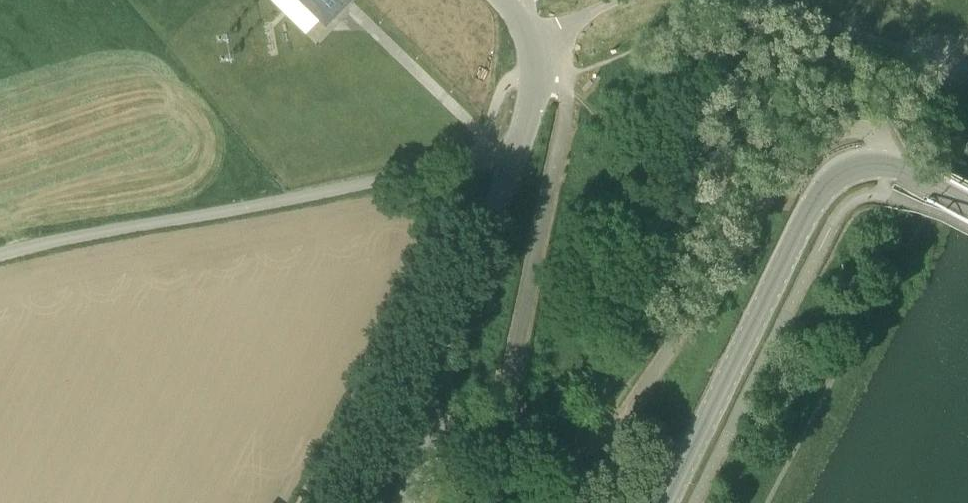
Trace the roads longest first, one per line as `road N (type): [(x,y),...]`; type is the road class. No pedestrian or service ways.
road 1 (unclassified): [(882,163),(880,145),(859,132),(813,147),(788,169),(615,432),(583,447),(542,442),(514,411),(509,381),(566,81),(531,31)]
road 2 (unclassified): [(0,252),(514,158)]
road 3 (tertiary): [(665,502),(816,196),(853,166),(882,163)]
road 4 (track): [(300,502),(470,160)]
road 5 (unclassified): [(405,502),(514,158)]
road 6 (unclassified): [(514,158),(535,78),(531,31)]

